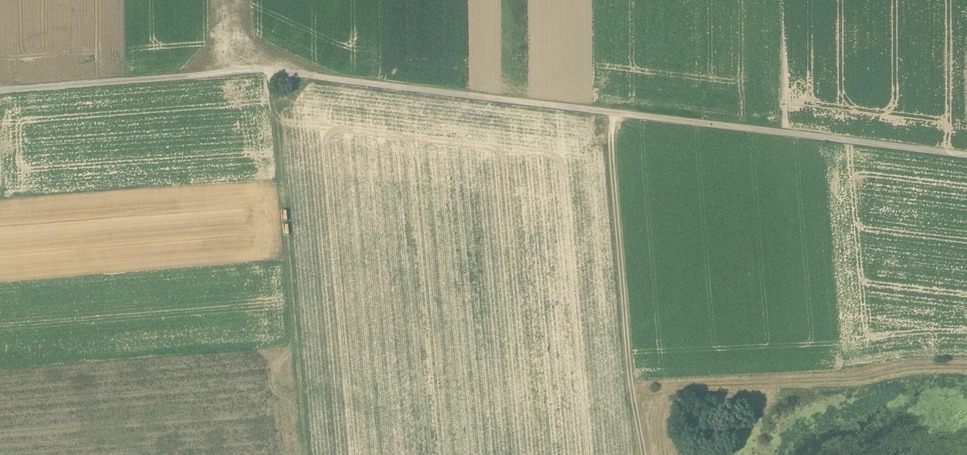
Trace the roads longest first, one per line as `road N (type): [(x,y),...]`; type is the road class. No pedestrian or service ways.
road 1 (track): [(966,155),(271,72),(0,92)]
road 2 (track): [(271,72),(305,454)]
road 3 (track): [(966,365),(898,366),(852,378),(630,383)]
road 4 (track): [(614,114),(630,383)]

